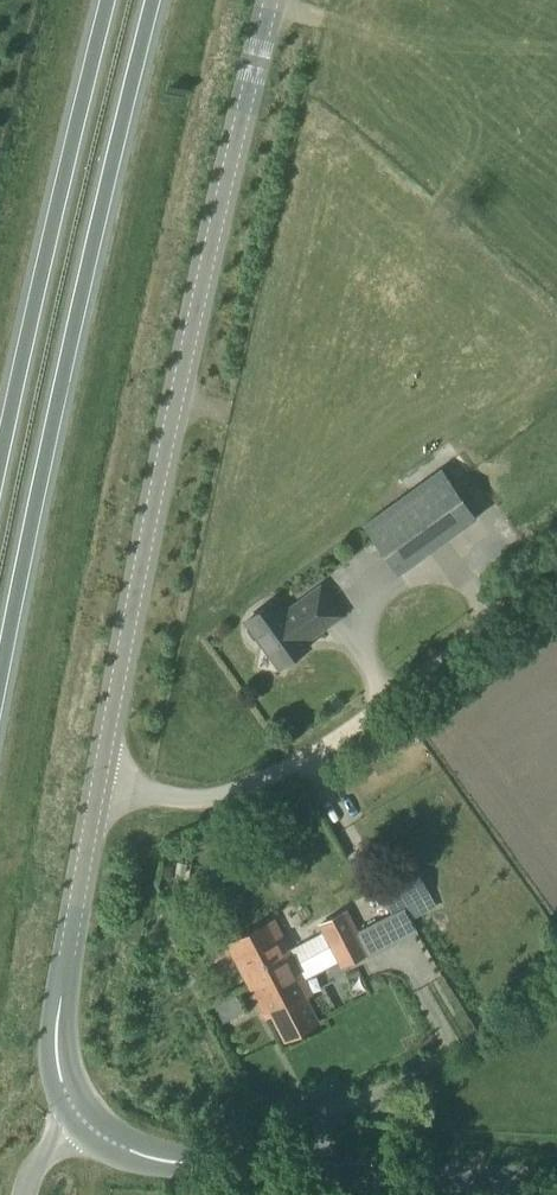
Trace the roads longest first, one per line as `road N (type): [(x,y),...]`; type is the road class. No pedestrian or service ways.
road 1 (secondary): [(272,0),(163,465),(53,1052),(70,1136)]
road 2 (trunk): [(0,696),(40,477),(154,0)]
road 3 (track): [(99,795),(214,794),(308,756),(556,567)]
road 4 (secondary): [(70,1136),(115,1156),(556,1183)]
road 5 (trunk): [(111,0),(0,447)]

